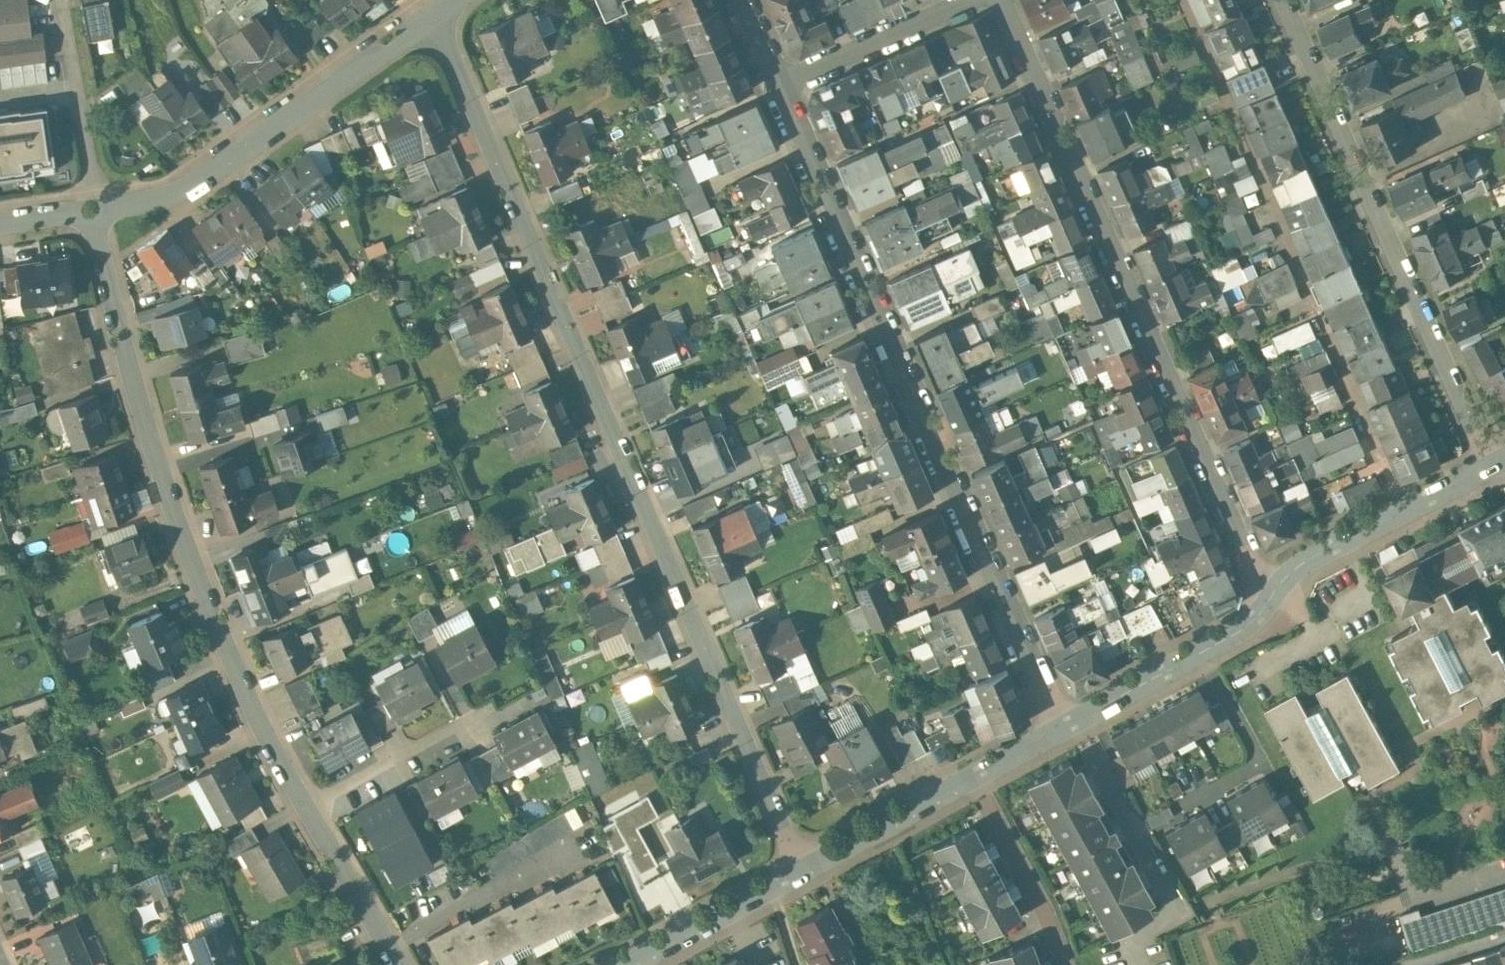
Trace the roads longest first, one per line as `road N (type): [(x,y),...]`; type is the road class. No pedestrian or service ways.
road 1 (residential): [(804,871),(433,8)]
road 2 (residential): [(90,210),(151,436),(223,638),(296,792),(400,964)]
road 3 (residential): [(776,84),(1069,728)]
road 4 (residential): [(1269,598),(1000,0)]
road 5 (residential): [(1492,468),(1283,0)]
road 6 (residential): [(105,208),(195,180),(433,8)]
road 7 (residential): [(804,871),(1069,728)]
road 8 (residential): [(1269,598),(1315,556),(1492,468)]
road 9 (residential): [(1069,728),(1237,632),(1269,598)]
road 10 (residential): [(70,0),(105,208)]
road 11 (residential): [(616,964),(804,871)]
road 12 (residential): [(958,0),(776,84)]

